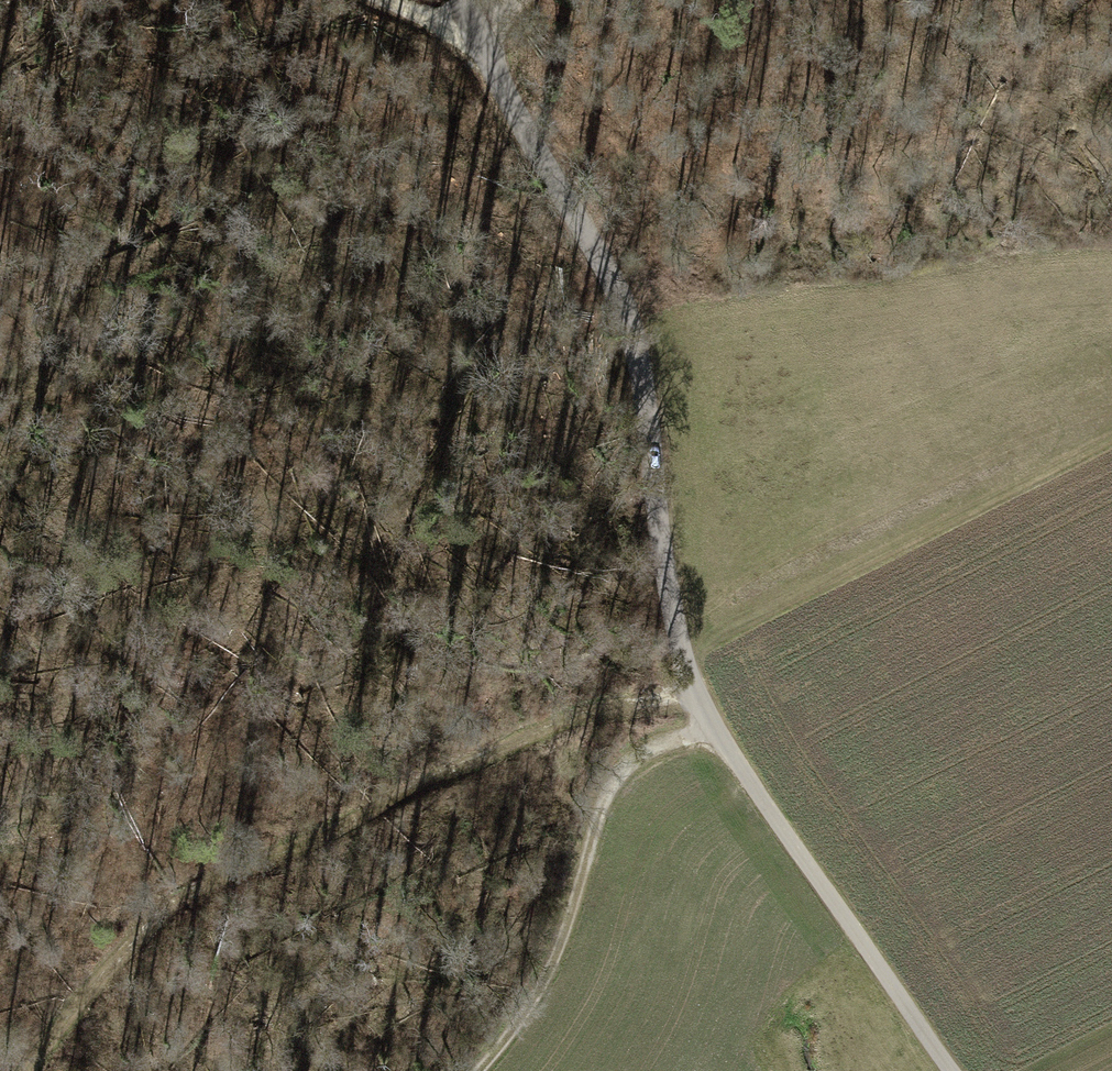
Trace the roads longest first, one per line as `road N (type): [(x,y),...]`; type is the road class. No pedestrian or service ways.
road 1 (unclassified): [(949,1070),(710,727),(692,685),(627,304),(458,0)]
road 2 (track): [(36,1070),(128,949),(177,900),(576,718),(692,685)]
road 3 (track): [(1111,457),(690,672)]
road 4 (track): [(483,1070),(513,1041),(554,967),(594,813),(622,762),(649,744),(710,727)]
road 5 (track): [(509,0),(473,37),(387,0)]

